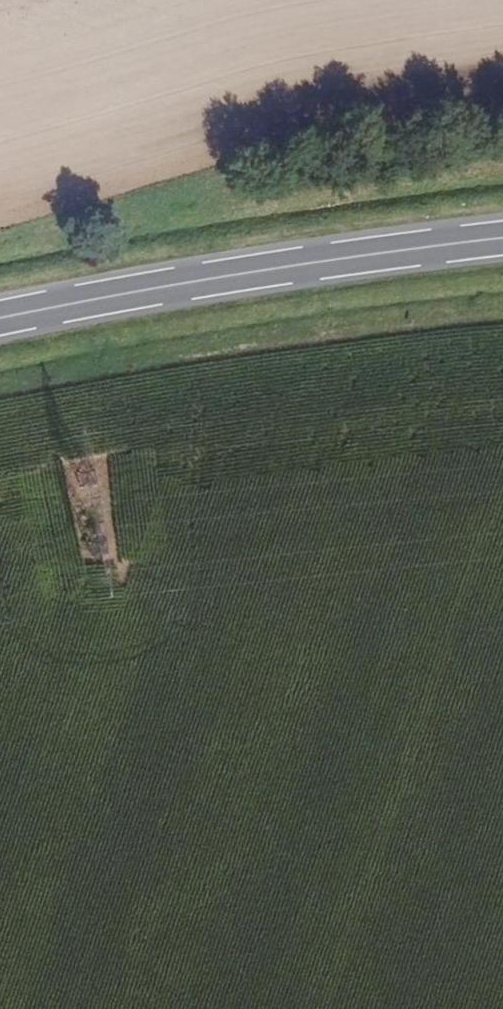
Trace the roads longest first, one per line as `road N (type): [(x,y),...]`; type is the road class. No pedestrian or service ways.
road 1 (primary): [(502,238),(0,318)]

